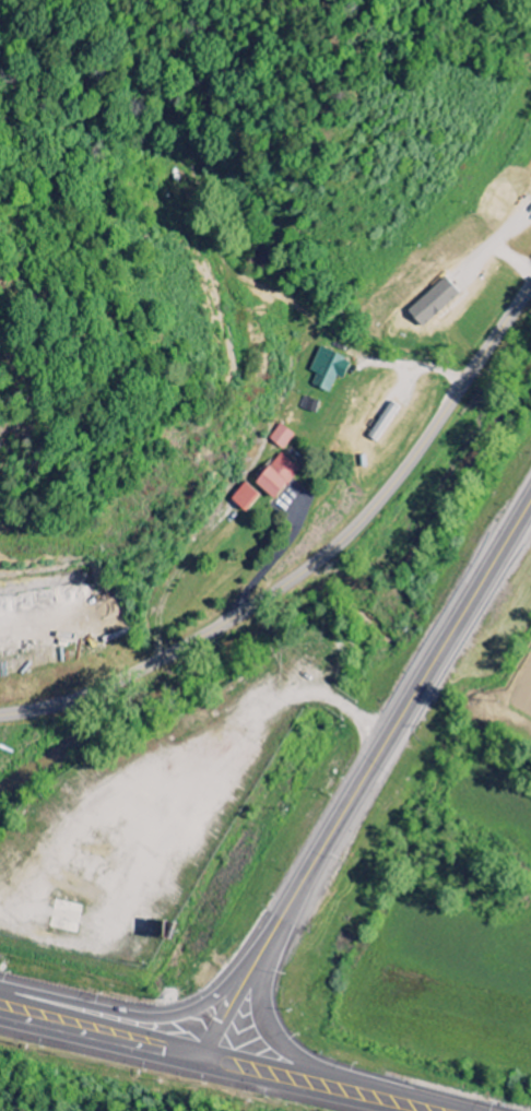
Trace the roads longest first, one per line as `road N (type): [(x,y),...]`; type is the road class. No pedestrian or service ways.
road 1 (tertiary): [(0,714),(68,700),(151,665),(330,549),(389,488),(530,285)]
road 2 (trunk): [(530,502),(200,1060)]
road 3 (trunk): [(481,1110),(292,1054),(262,1004),(275,933)]
road 4 (trunk): [(427,1110),(200,1060)]
road 5 (trunk): [(200,1060),(173,1036),(0,993)]
road 6 (trunk): [(0,1021),(168,1062),(200,1060)]

